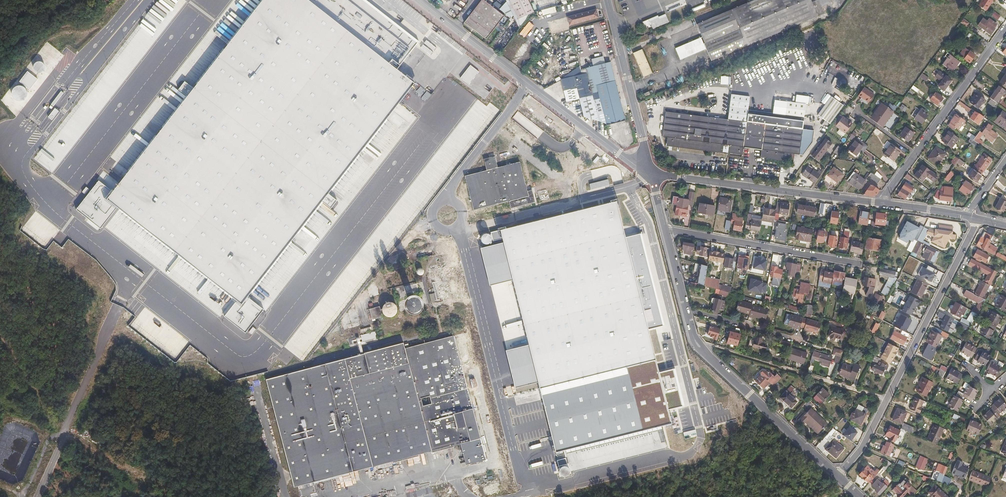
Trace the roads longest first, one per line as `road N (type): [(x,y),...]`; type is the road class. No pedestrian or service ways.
road 1 (residential): [(666,234),(699,346),(837,476)]
road 2 (residential): [(979,219),(875,424),(837,476)]
road 3 (tertiary): [(651,172),(420,0)]
road 4 (tertiary): [(880,203),(651,172)]
road 5 (residential): [(1005,28),(880,203)]
road 6 (residential): [(859,264),(666,234)]
road 7 (tertiary): [(608,0),(651,172)]

